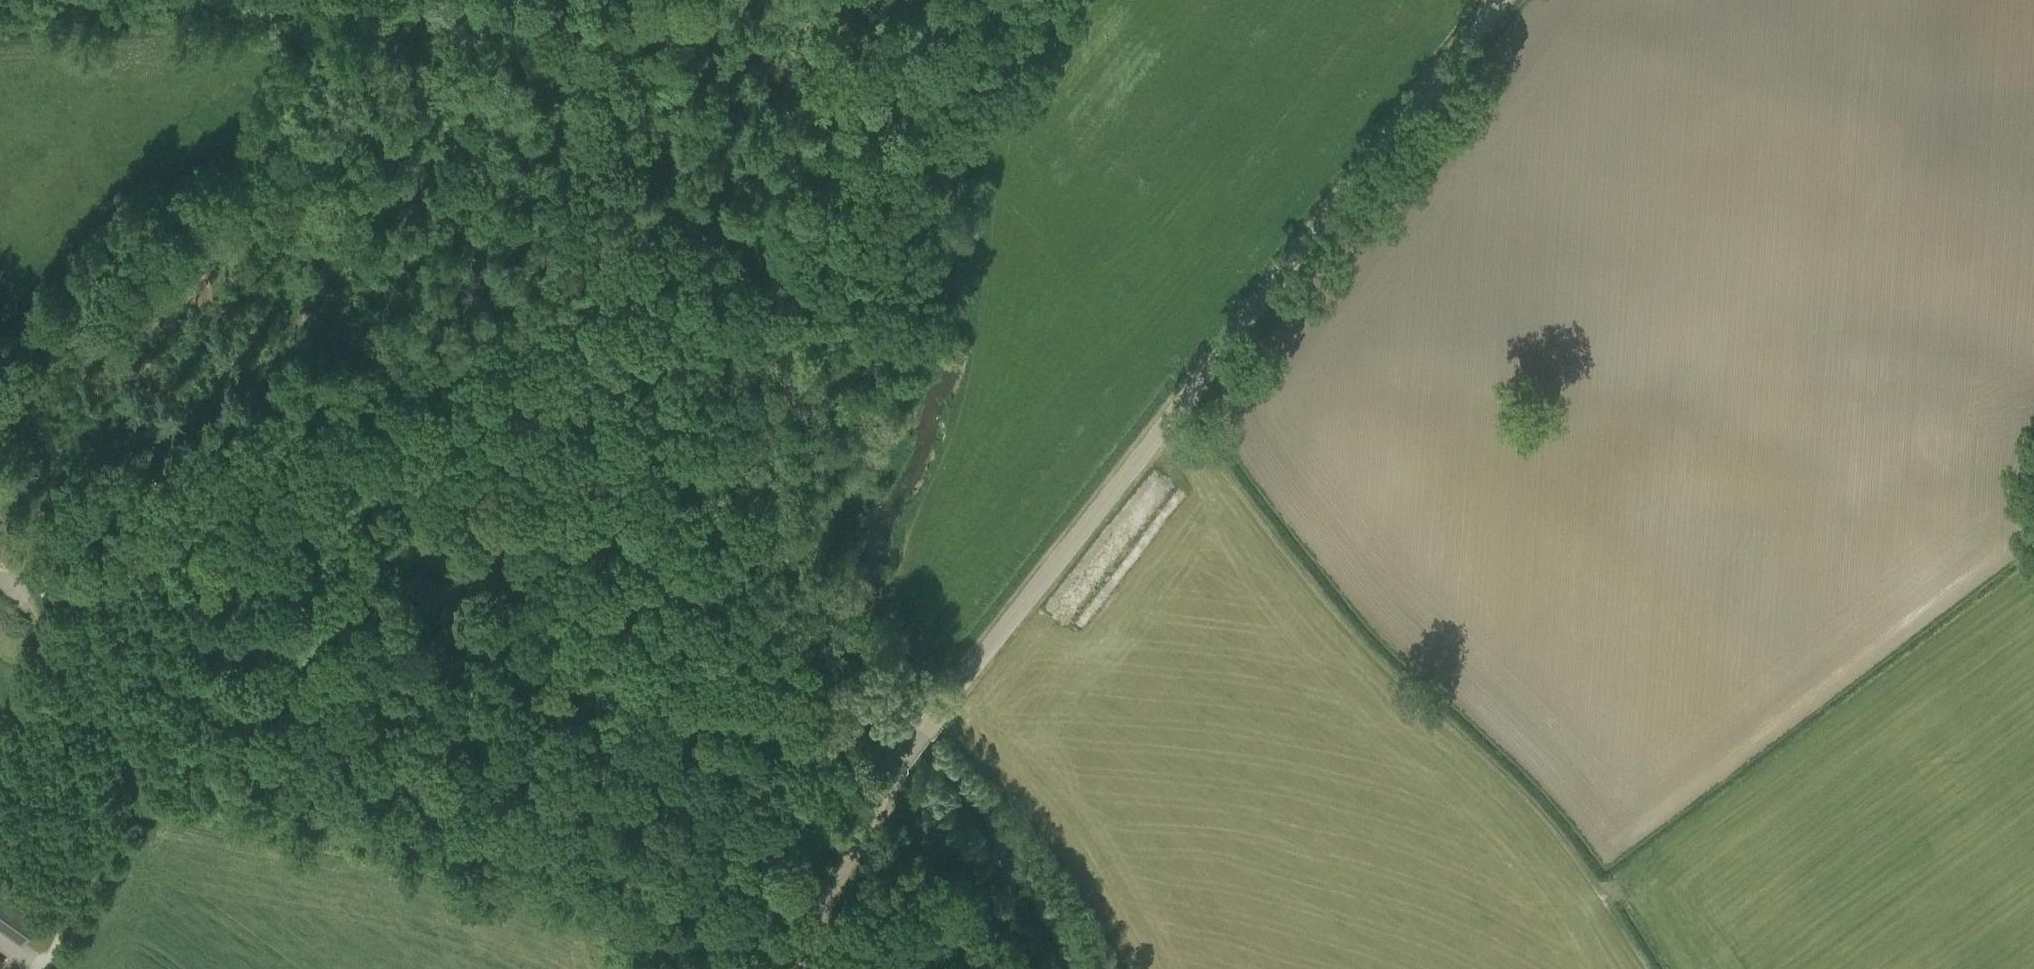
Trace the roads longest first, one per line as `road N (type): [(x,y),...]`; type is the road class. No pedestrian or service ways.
road 1 (tertiary): [(787,968),(893,767),(1502,0)]

